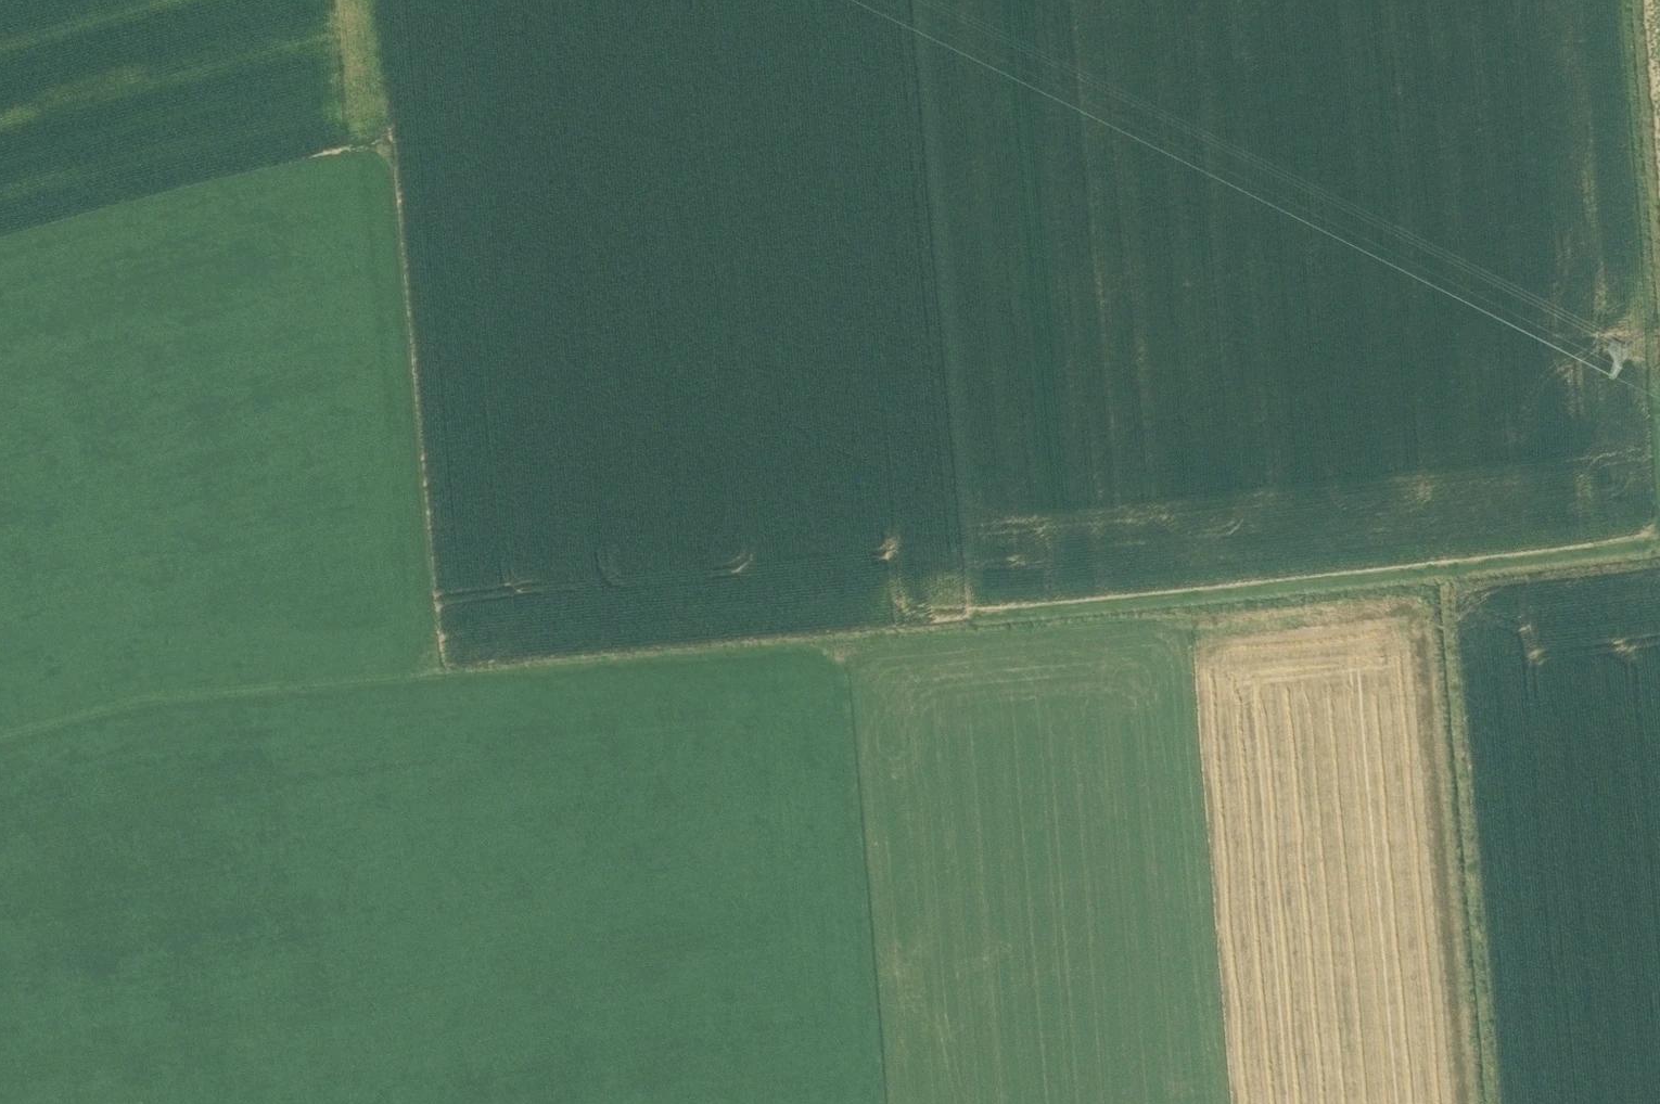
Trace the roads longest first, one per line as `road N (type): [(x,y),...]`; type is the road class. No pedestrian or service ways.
road 1 (track): [(1659,541),(986,609)]

